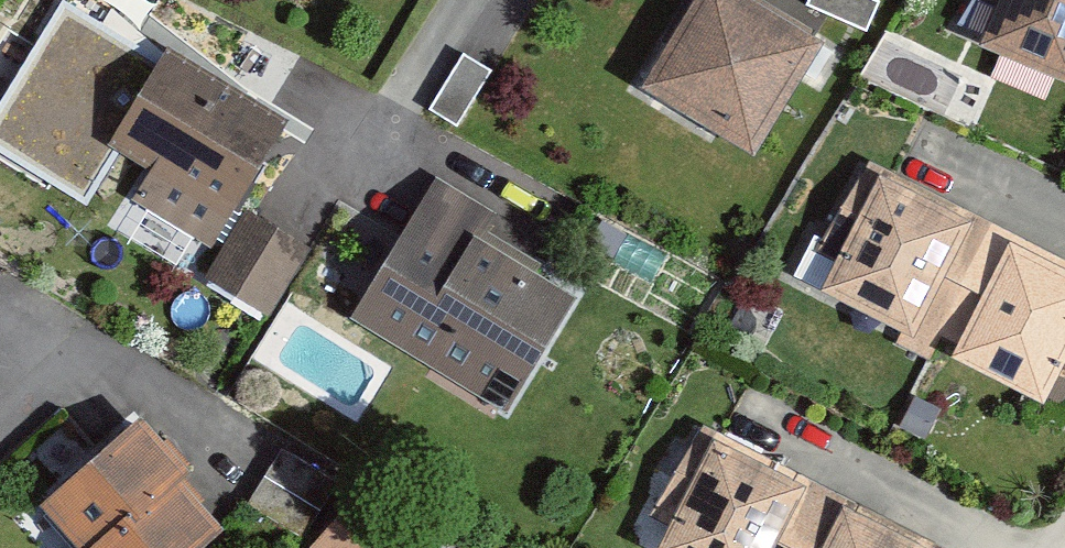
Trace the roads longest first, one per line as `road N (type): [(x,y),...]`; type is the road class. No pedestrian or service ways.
road 1 (residential): [(463,0),(367,150)]

